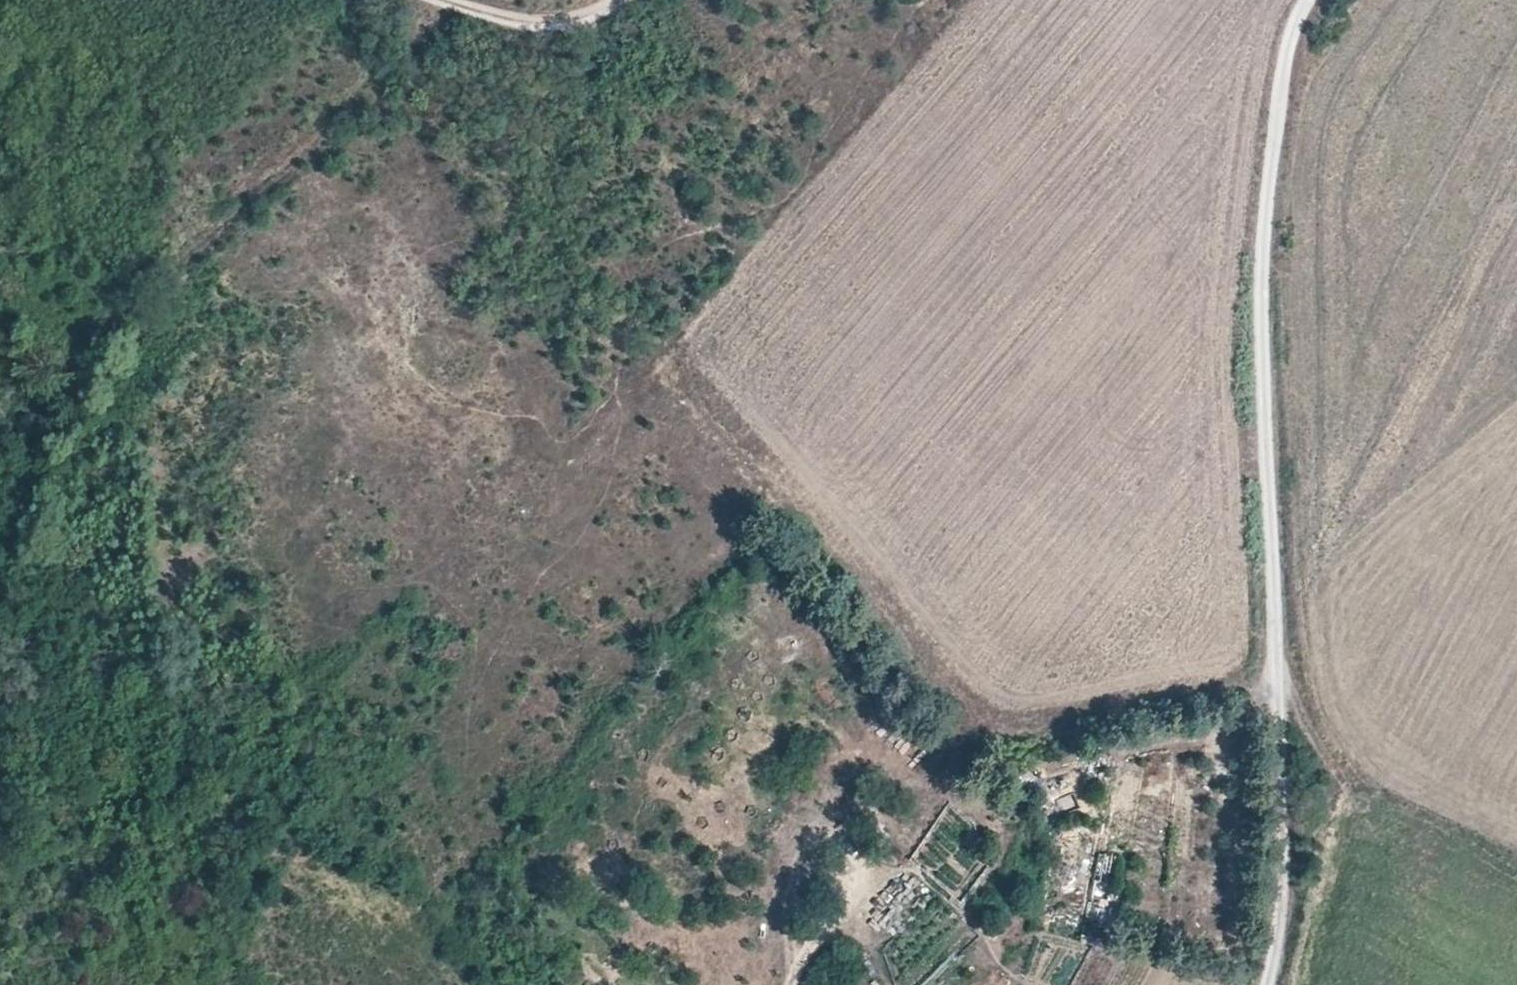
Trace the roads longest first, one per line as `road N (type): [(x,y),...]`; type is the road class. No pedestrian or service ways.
road 1 (unclassified): [(1267,984),(1286,886),(1262,242),(1292,23),(1310,0)]
road 2 (track): [(622,0),(596,19),(530,24),(471,0)]

